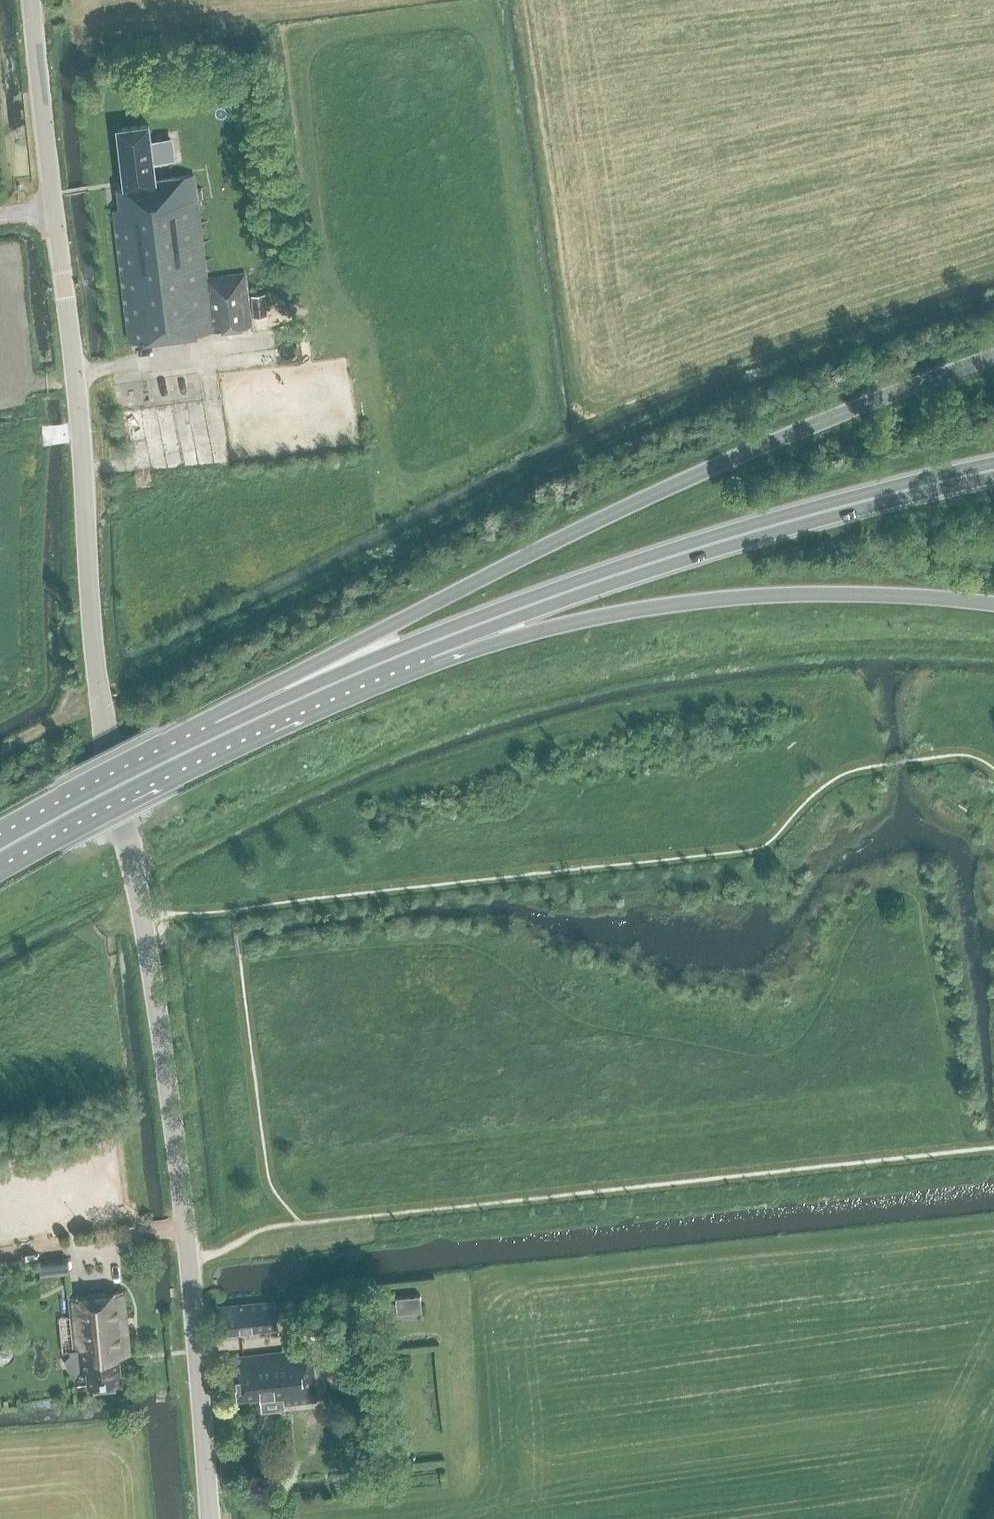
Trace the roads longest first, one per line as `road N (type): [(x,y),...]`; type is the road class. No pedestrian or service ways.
road 1 (trunk): [(993,357),(610,514),(315,667),(219,736)]
road 2 (tertiary): [(123,824),(177,1164),(208,1518)]
road 3 (trunk): [(400,656),(669,558),(993,470)]
road 4 (tertiary): [(123,824),(92,651),(80,431),(55,209)]
road 5 (trunk): [(400,656),(721,600),(828,594),(993,605)]
road 6 (trunk): [(0,853),(219,736)]
road 7 (tertiary): [(55,209),(31,0)]
road 8 (trunk): [(219,736),(400,656)]

